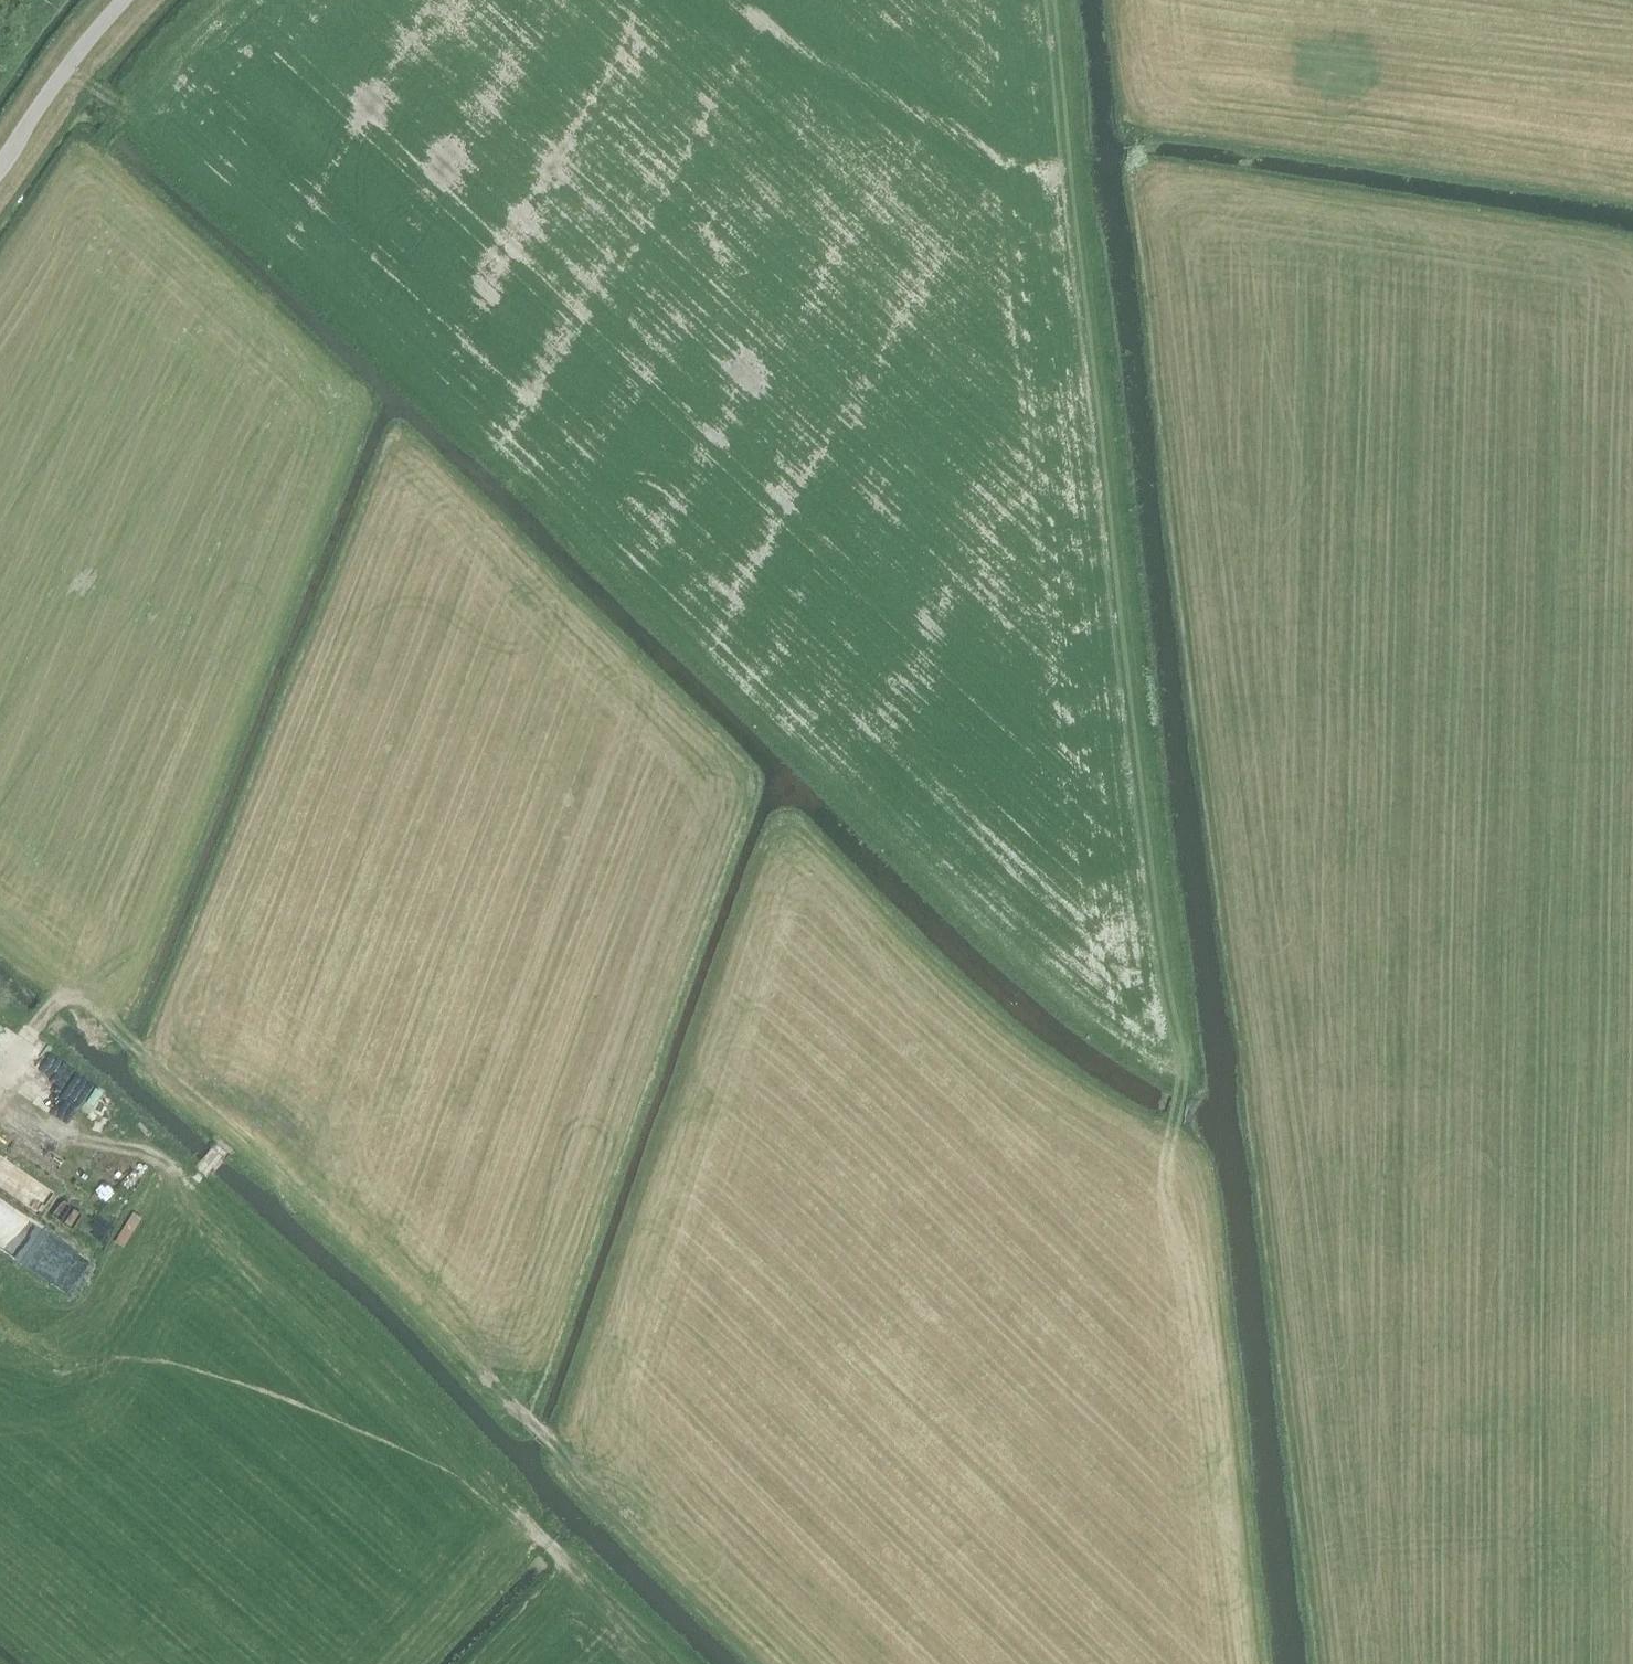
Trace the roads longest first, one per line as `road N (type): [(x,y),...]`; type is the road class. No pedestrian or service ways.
road 1 (unclassified): [(0,167),(123,0)]

